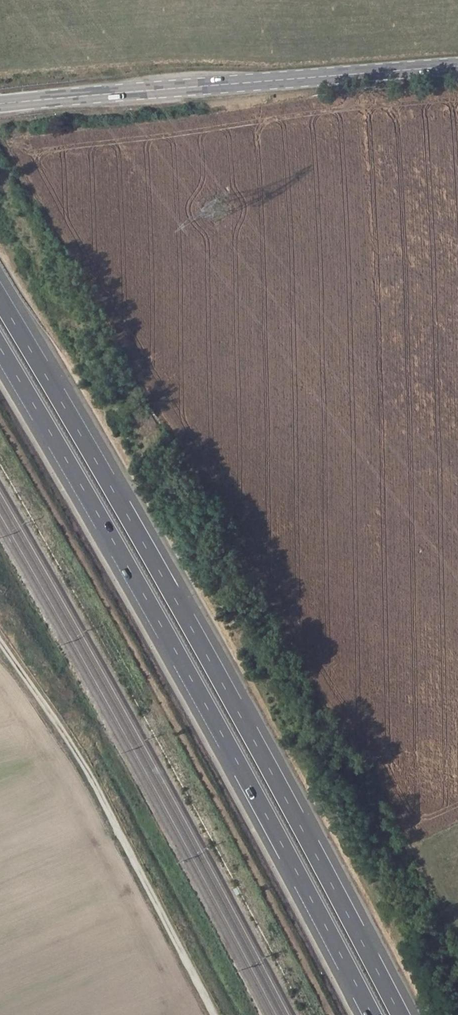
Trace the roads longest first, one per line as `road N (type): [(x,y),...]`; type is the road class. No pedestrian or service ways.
road 1 (motorway): [(400,1014),(175,598),(0,299)]
road 2 (motorway): [(0,350),(371,1014)]
road 3 (secondary): [(0,104),(457,66)]
road 4 (track): [(0,640),(93,780),(214,1014)]

